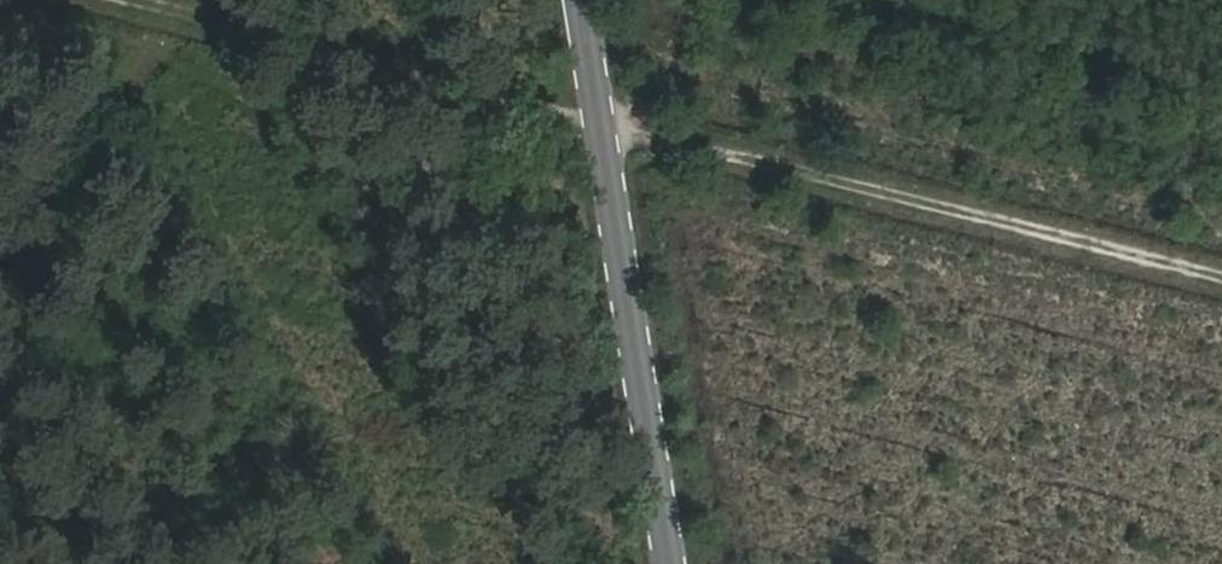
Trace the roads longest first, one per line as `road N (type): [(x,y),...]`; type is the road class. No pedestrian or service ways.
road 1 (track): [(1221,276),(139,0)]
road 2 (tertiary): [(583,0),(672,563)]

